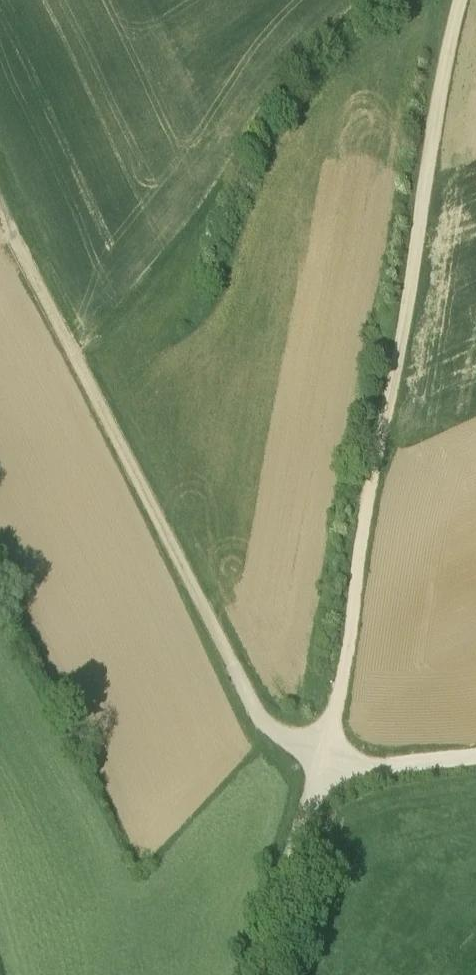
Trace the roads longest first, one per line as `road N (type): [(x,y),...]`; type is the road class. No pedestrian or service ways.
road 1 (track): [(459,0),(426,155),(349,647),(322,757)]
road 2 (track): [(322,757),(274,731),(252,707),(15,240)]
road 3 (track): [(322,757),(257,974)]
road 4 (track): [(475,757),(371,767),(322,757)]

